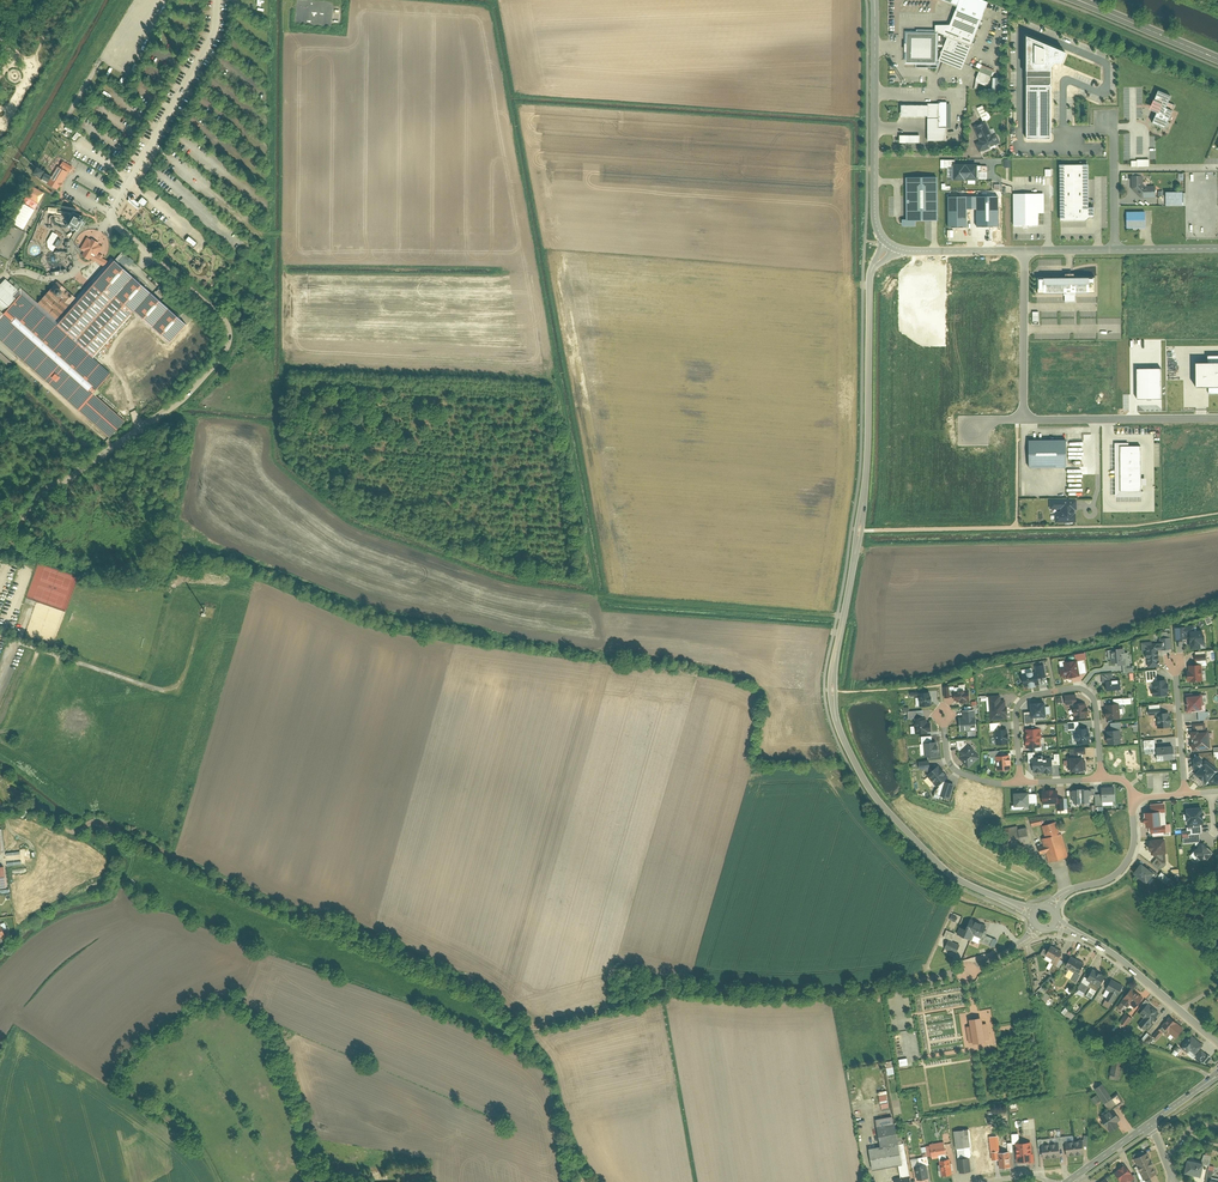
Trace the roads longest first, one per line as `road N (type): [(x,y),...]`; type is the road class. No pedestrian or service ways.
road 1 (track): [(893,989),(774,997),(669,992),(533,1026),(398,950),(277,907),(101,824),(70,830),(37,809),(0,810)]
road 2 (unclassified): [(1034,913),(956,878),(924,849),(871,791),(834,708),(865,489),(870,276),(892,246)]
road 3 (unclassified): [(217,0),(211,40),(111,218),(218,315),(228,348),(183,399),(86,470),(41,491),(0,541)]
road 4 (unclassified): [(892,246),(875,213),(875,0)]
road 5 (residential): [(1021,782),(1020,703),(1079,688),(1095,701),(1102,778)]
road 6 (unclassified): [(1217,1041),(1122,960),(1055,923)]
road 7 (unclassified): [(1025,414),(1217,418)]
road 8 (track): [(660,994),(695,1181)]
road 9 (residential): [(1172,624),(1186,795)]
road 10 (unclassified): [(1025,250),(1025,414)]
road 11 (residential): [(1038,928),(968,970),(893,989)]
road 12 (residential): [(1050,909),(1065,893),(1119,872),(1132,854),(1134,798)]
road 13 (residential): [(1021,782),(957,770),(948,757),(942,684)]
road 14 (primary): [(1079,0),(1217,59)]
road 15 (unclassified): [(1025,250),(892,246)]
road 16 (unclassified): [(1108,118),(1115,249)]

